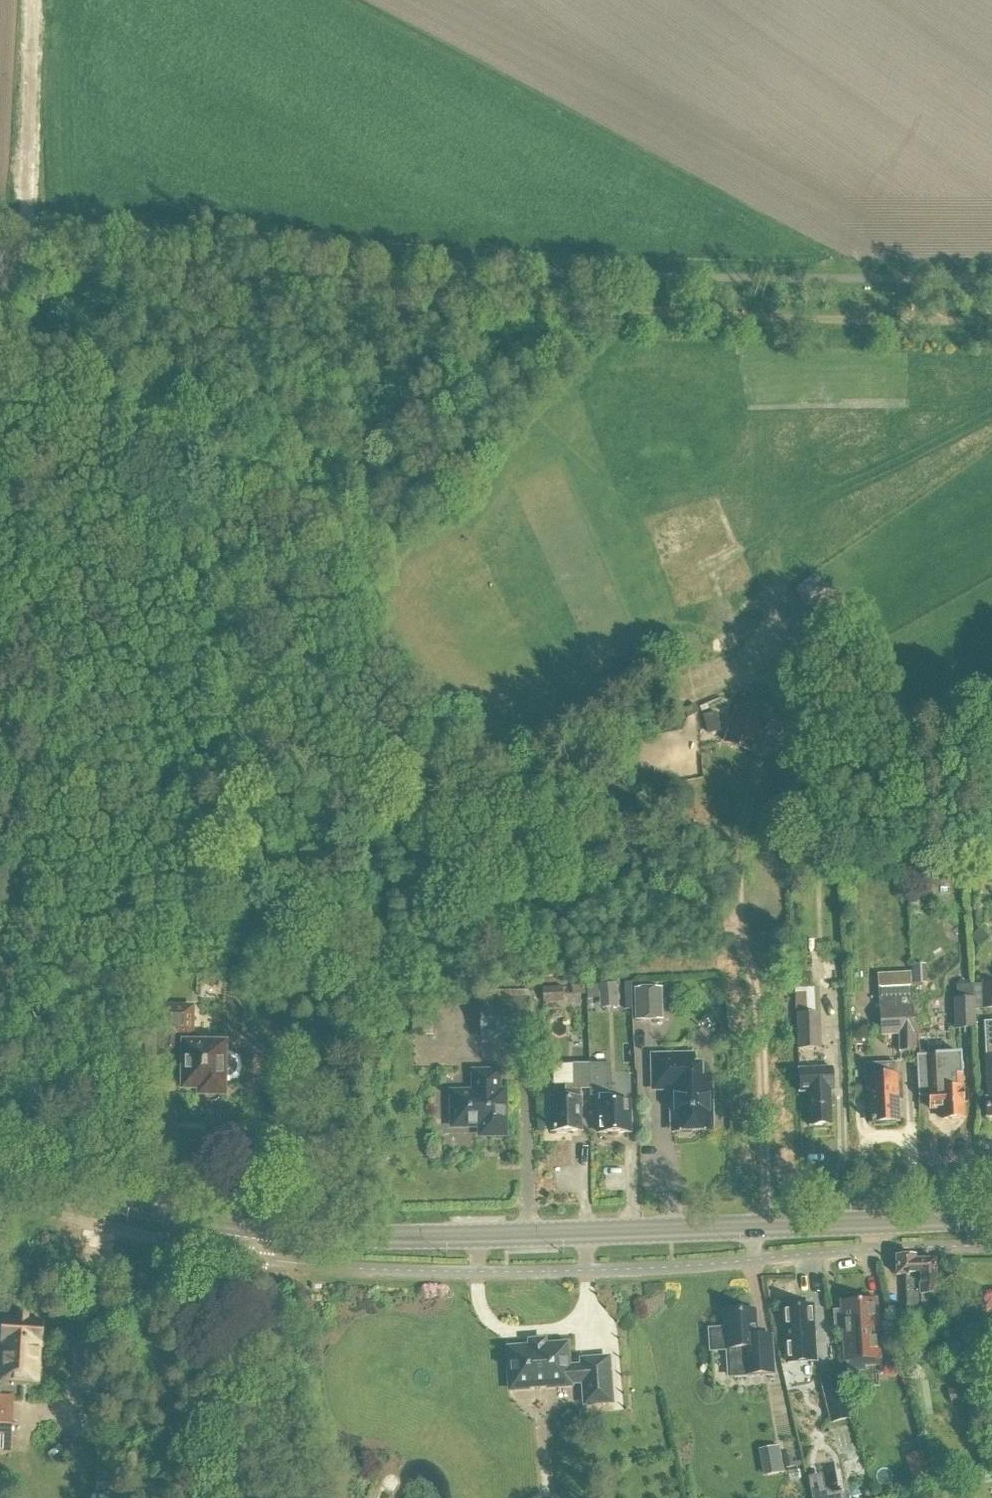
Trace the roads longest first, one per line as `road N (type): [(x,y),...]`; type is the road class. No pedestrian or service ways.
road 1 (secondary): [(991,1219),(475,1239),(255,1229)]
road 2 (residential): [(255,1229),(300,1497)]
road 3 (secondary): [(255,1229),(0,1174)]
road 4 (unclassified): [(25,225),(35,0)]

